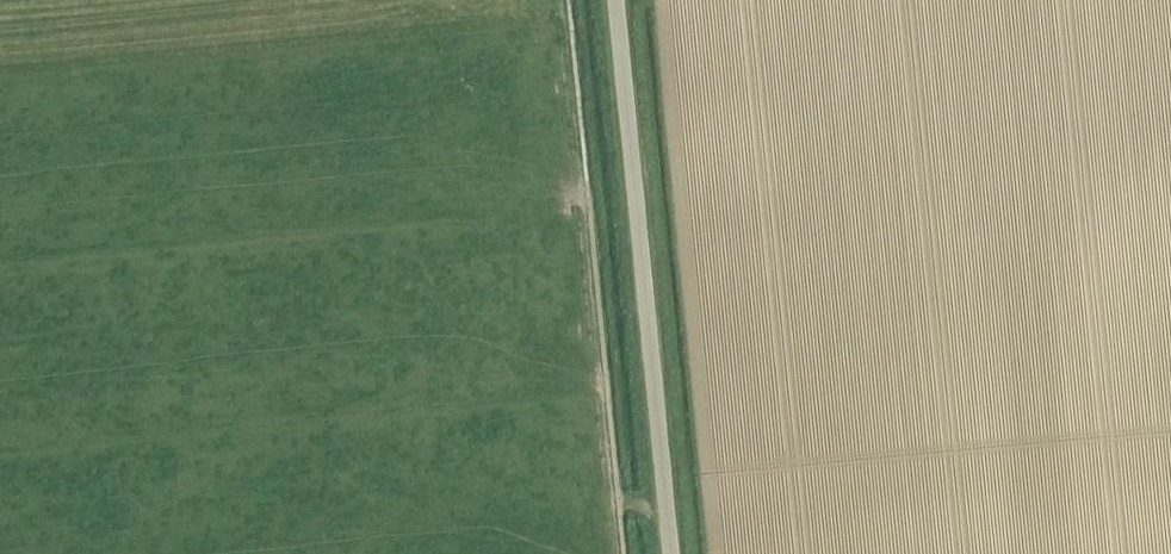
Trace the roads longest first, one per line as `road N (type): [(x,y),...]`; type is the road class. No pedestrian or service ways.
road 1 (unclassified): [(673,553),(618,0)]

